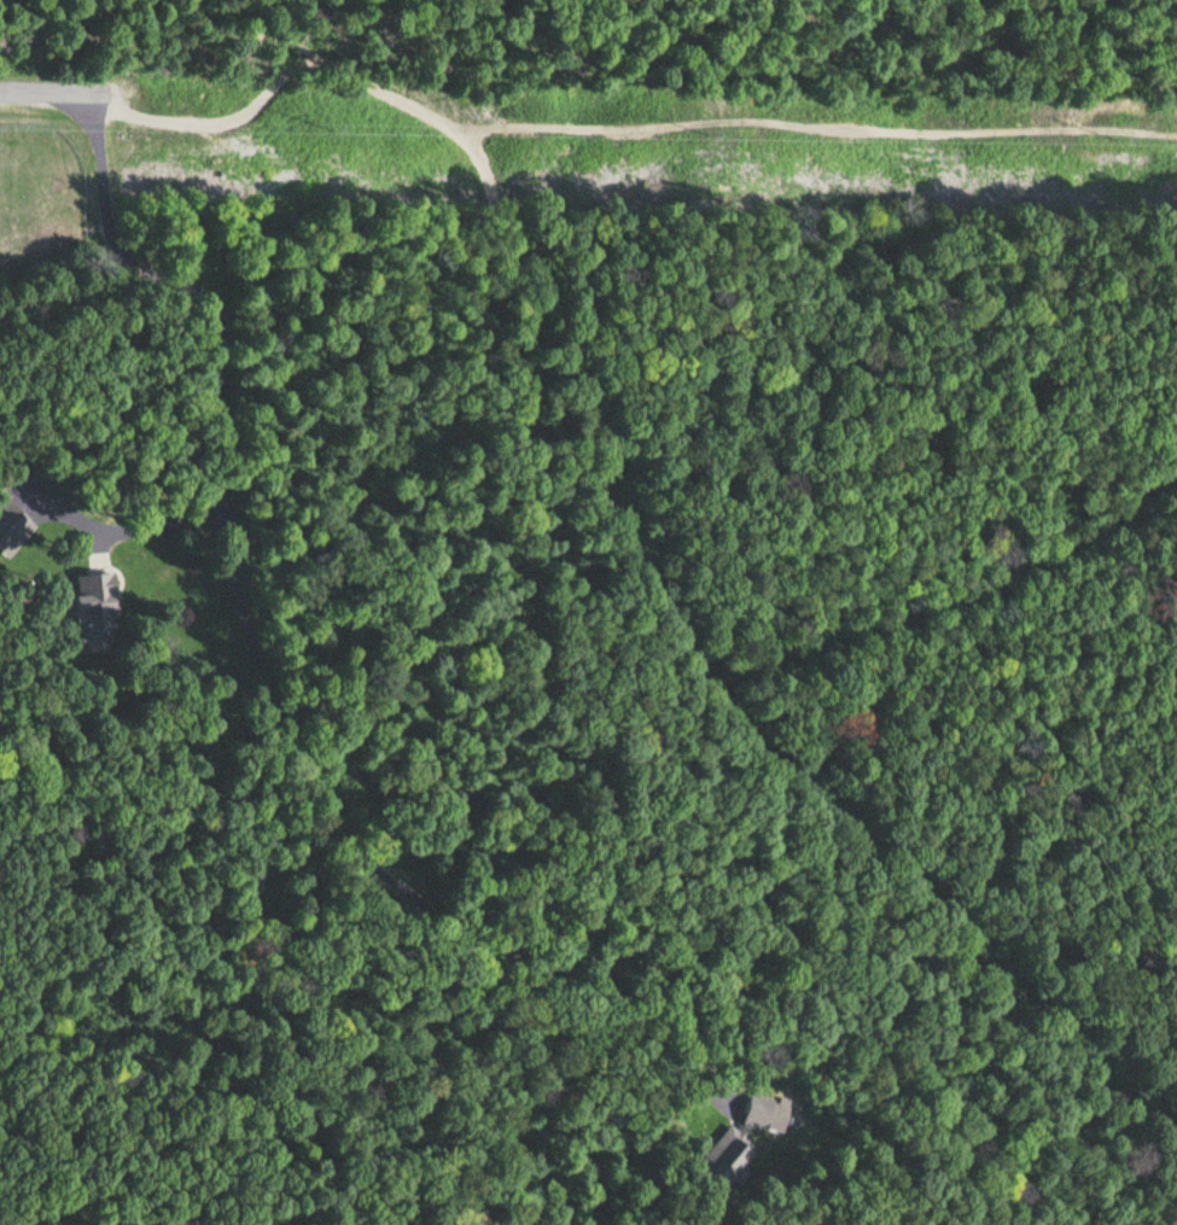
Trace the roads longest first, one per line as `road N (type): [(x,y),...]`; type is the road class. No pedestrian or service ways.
road 1 (residential): [(82,93),(150,118),(214,123),(256,107),(296,65),(317,64),(372,81),(458,128),(493,164),(566,434),(668,606),(826,809),(1096,1084),(1176,1150)]
road 2 (residential): [(82,93),(122,250),(205,297),(222,385),(243,623),(281,721),(337,832),(450,935)]
road 3 (track): [(0,605),(158,920),(273,943),(581,1224)]
road 4 (residential): [(723,670),(955,597),(1035,564),(1176,472)]

